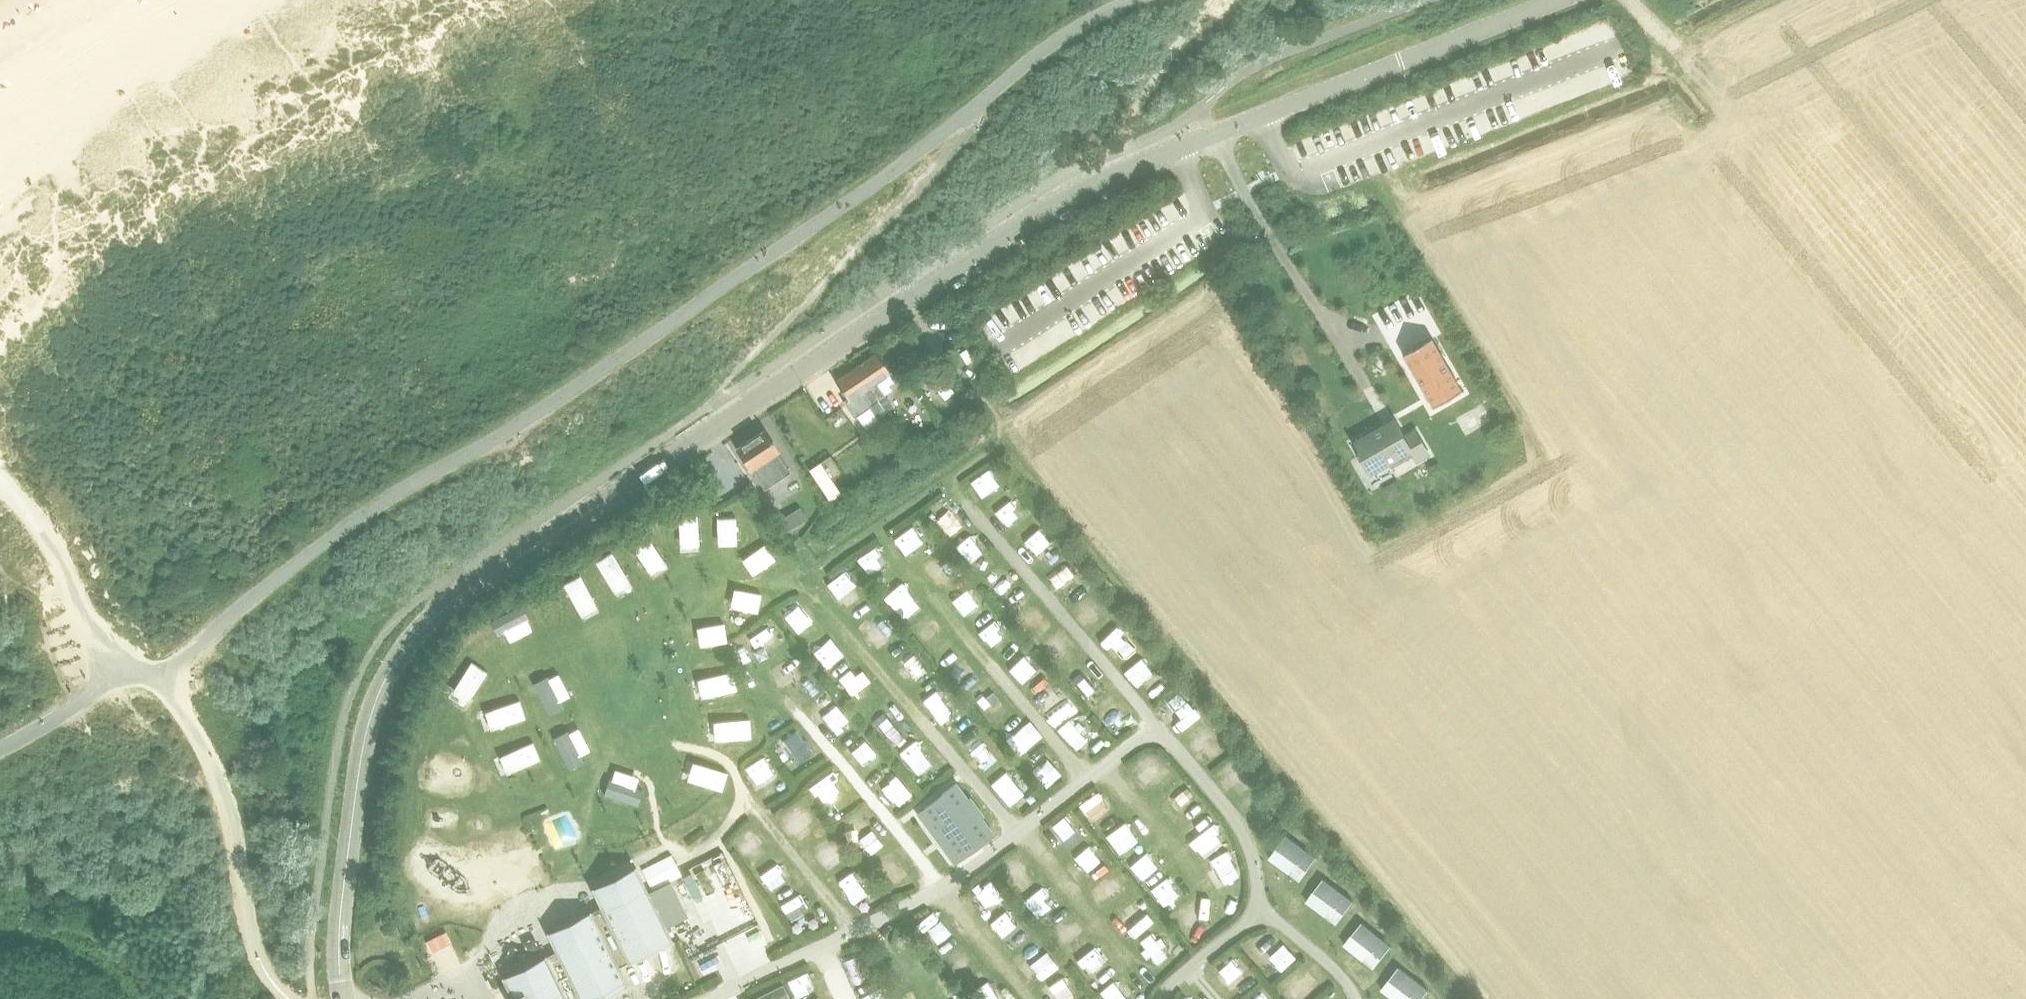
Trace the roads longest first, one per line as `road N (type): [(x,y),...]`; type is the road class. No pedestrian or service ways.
road 1 (tertiary): [(341,998),(342,882),(365,730),(387,674),(452,601),(1051,208),(1214,134),(1561,0)]
road 2 (track): [(920,721),(804,578),(945,482),(955,493)]
road 3 (track): [(877,528),(990,663)]
road 4 (track): [(1103,766),(1182,863)]
road 5 (track): [(1017,834),(1096,926)]

